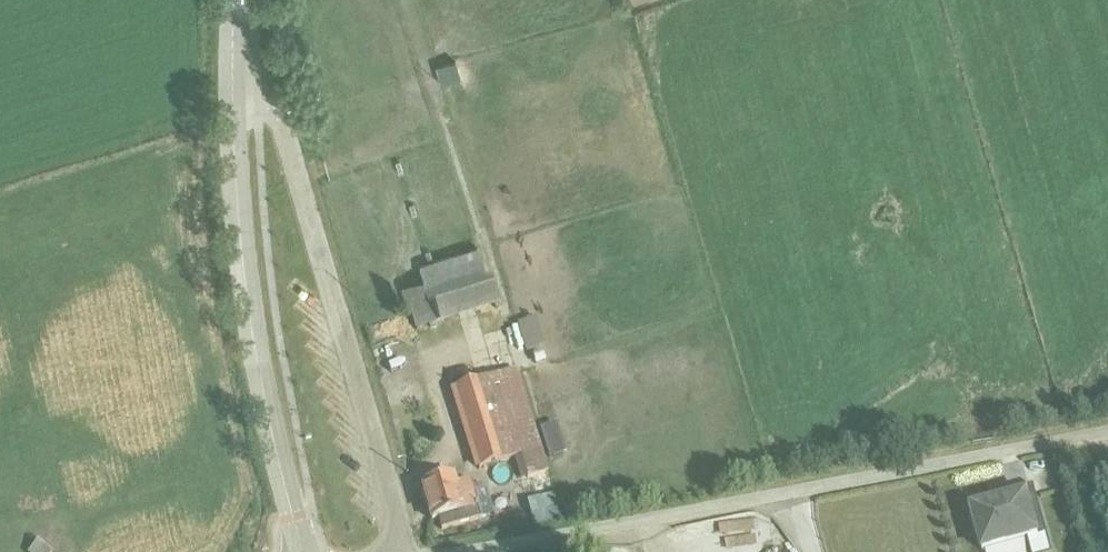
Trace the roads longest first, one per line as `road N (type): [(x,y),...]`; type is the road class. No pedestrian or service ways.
road 1 (residential): [(1107,433),(485,551)]
road 2 (residential): [(403,551),(275,88),(236,62)]
road 3 (tertiary): [(303,551),(259,376),(235,174),(236,62)]

